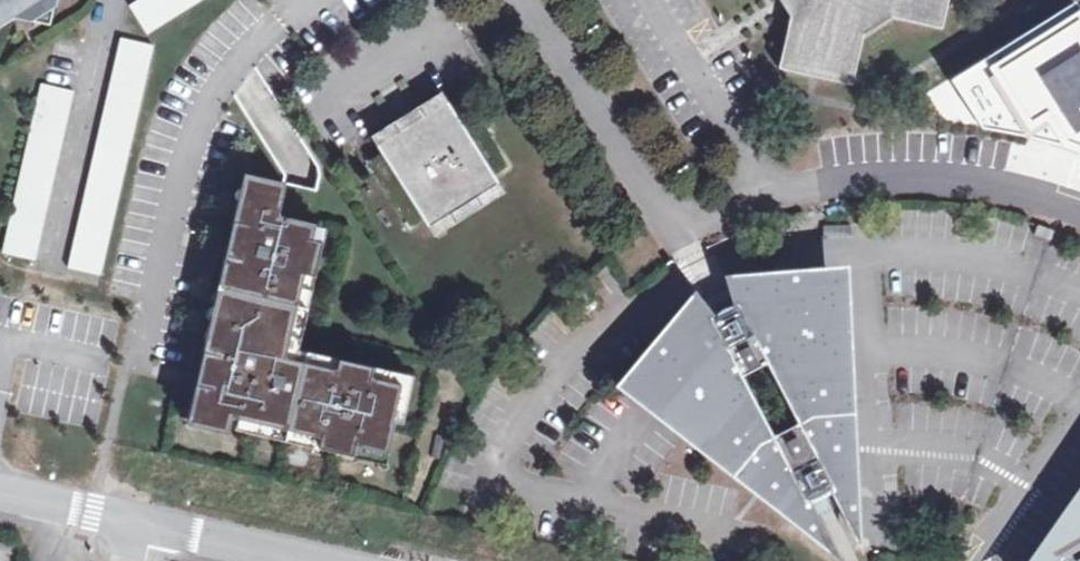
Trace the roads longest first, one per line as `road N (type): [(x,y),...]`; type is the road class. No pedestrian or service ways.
road 1 (residential): [(0,491),(317,560)]
road 2 (residential): [(529,0),(667,231)]

